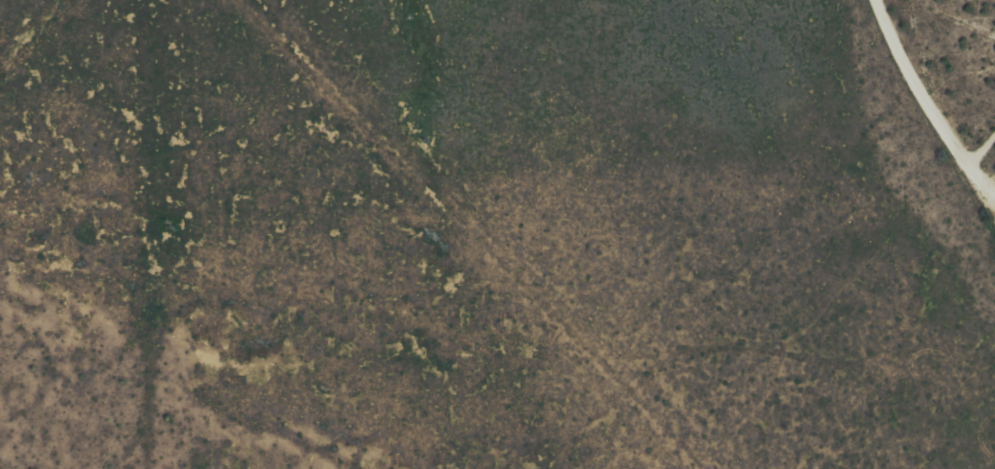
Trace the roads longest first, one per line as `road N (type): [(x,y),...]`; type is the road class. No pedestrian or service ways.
road 1 (track): [(875,0),(994,216)]

